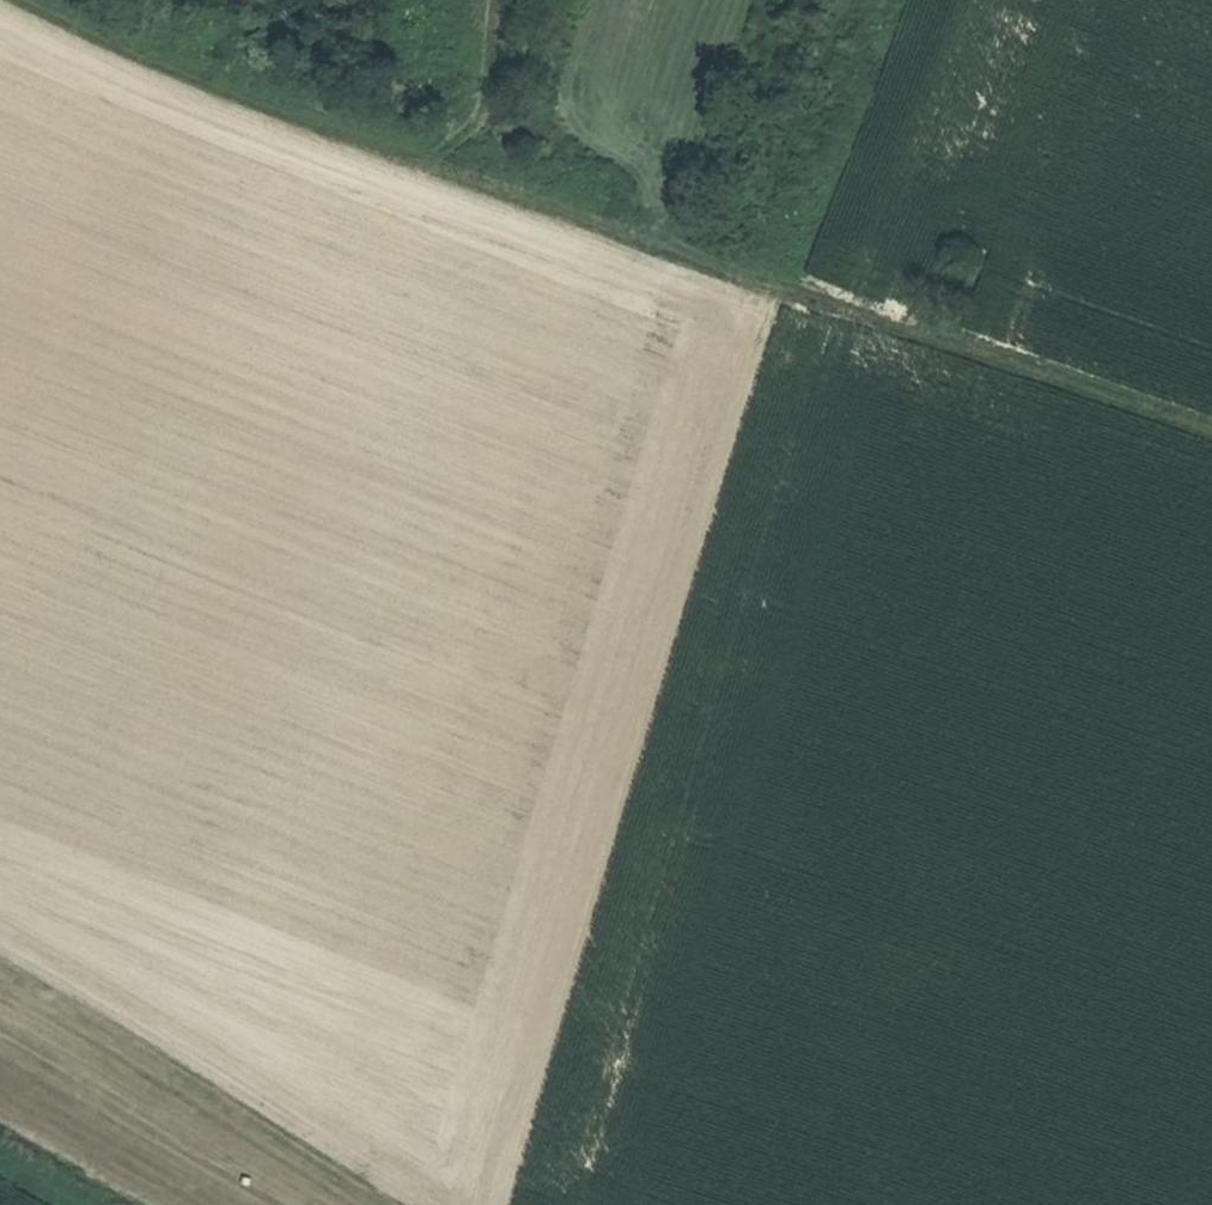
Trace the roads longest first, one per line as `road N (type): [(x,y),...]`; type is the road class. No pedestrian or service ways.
road 1 (track): [(36,0),(178,67),(751,279),(1211,427)]
road 2 (track): [(371,1204),(110,1035),(0,976)]

